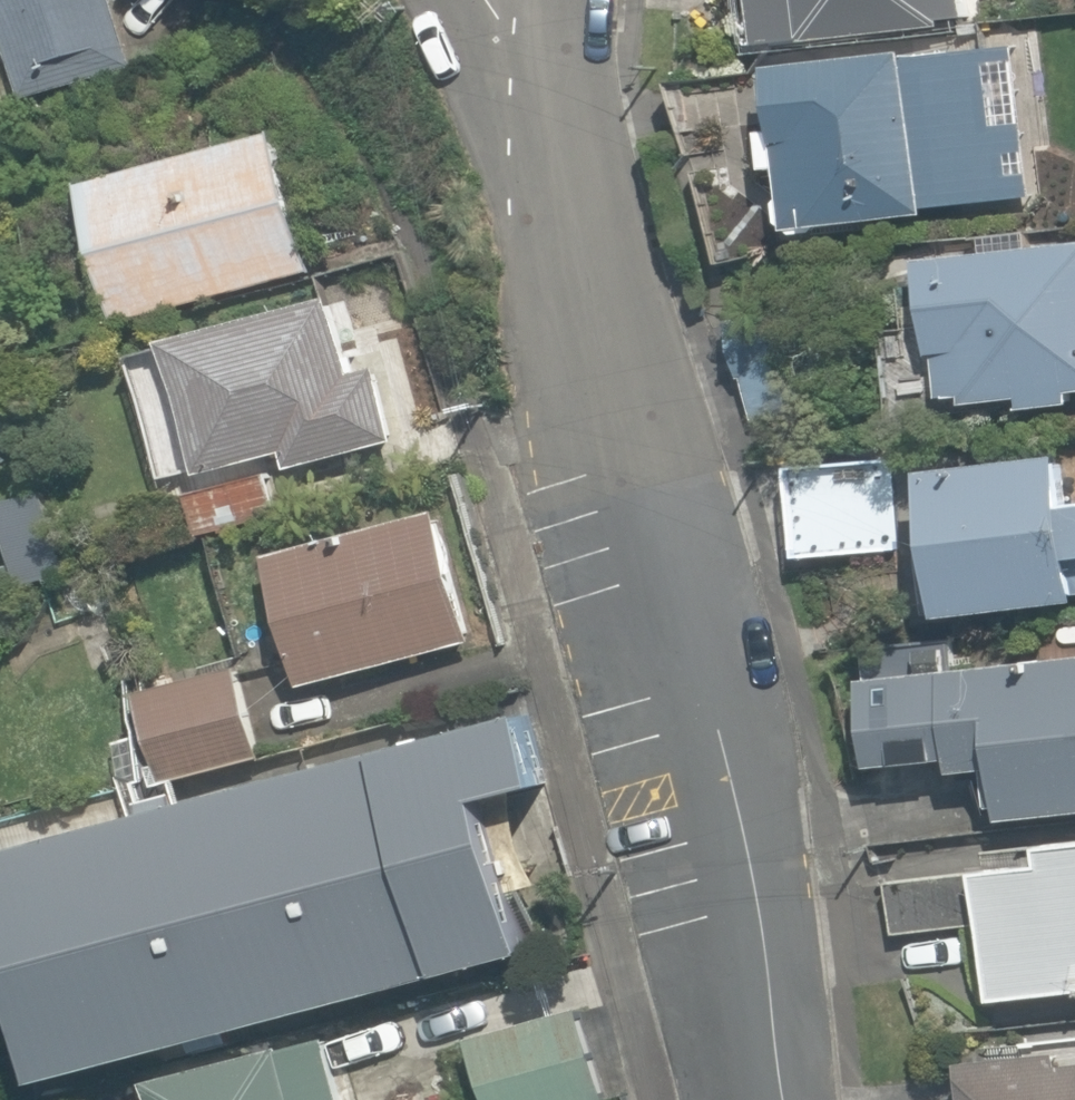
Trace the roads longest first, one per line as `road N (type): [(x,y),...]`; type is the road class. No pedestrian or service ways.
road 1 (residential): [(775,1099),(706,690),(620,426),(569,218)]
road 2 (residential): [(569,218),(445,0)]
road 3 (residential): [(569,218),(577,0)]

